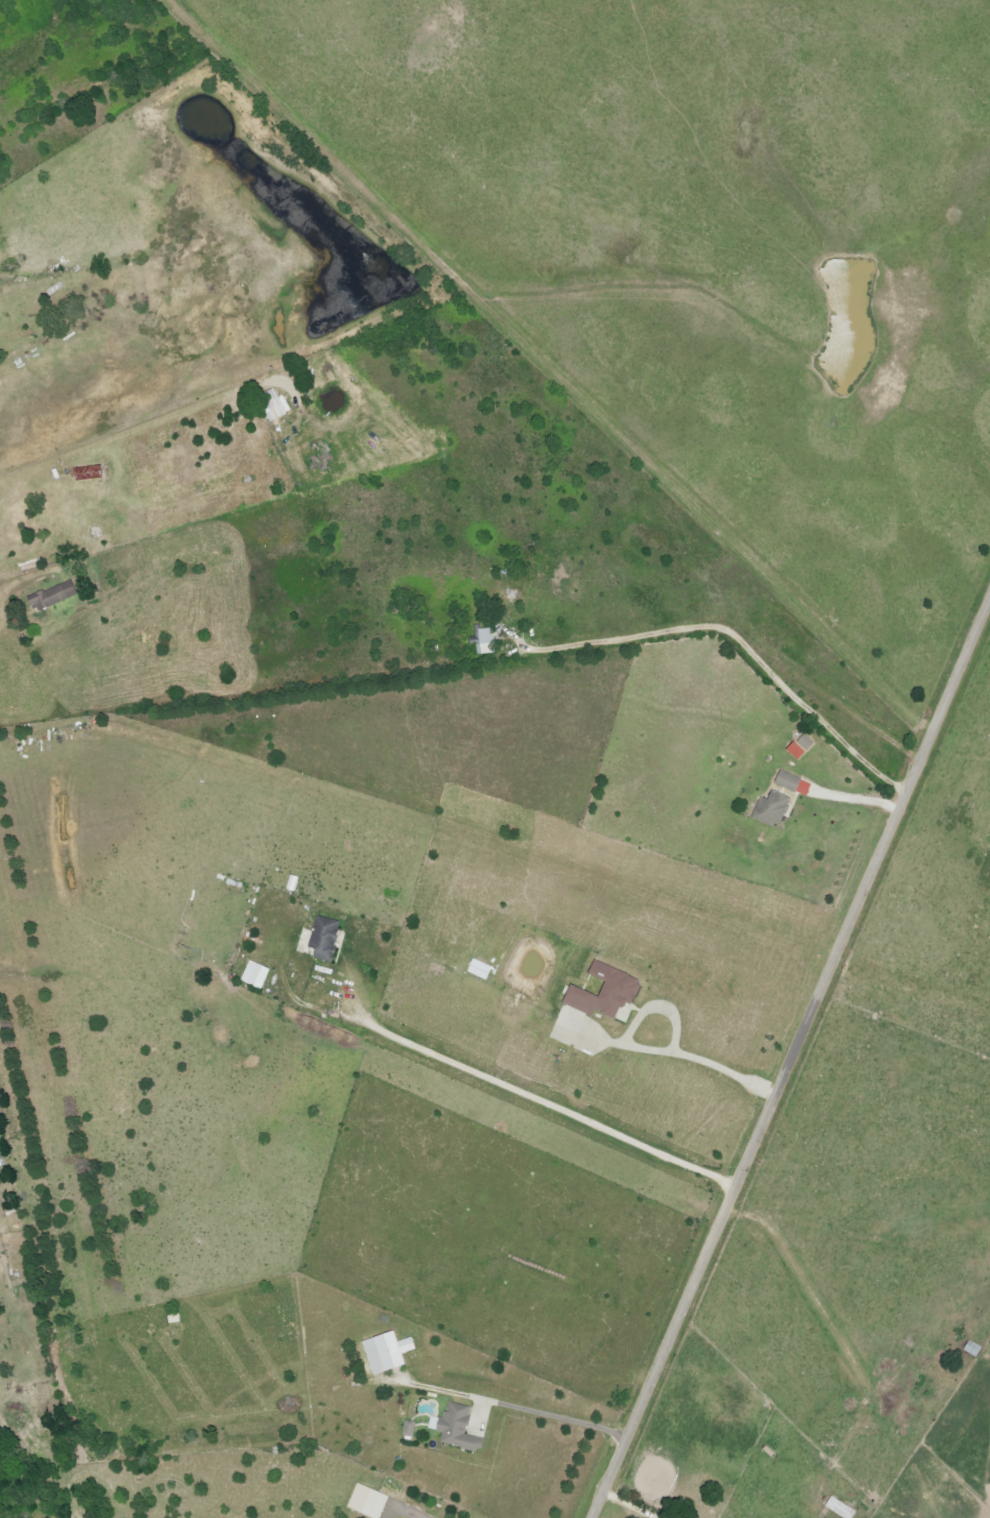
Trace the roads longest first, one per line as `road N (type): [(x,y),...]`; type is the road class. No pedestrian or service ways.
road 1 (residential): [(593,1517),(989,602)]
road 2 (residential): [(733,1197),(910,1517)]

